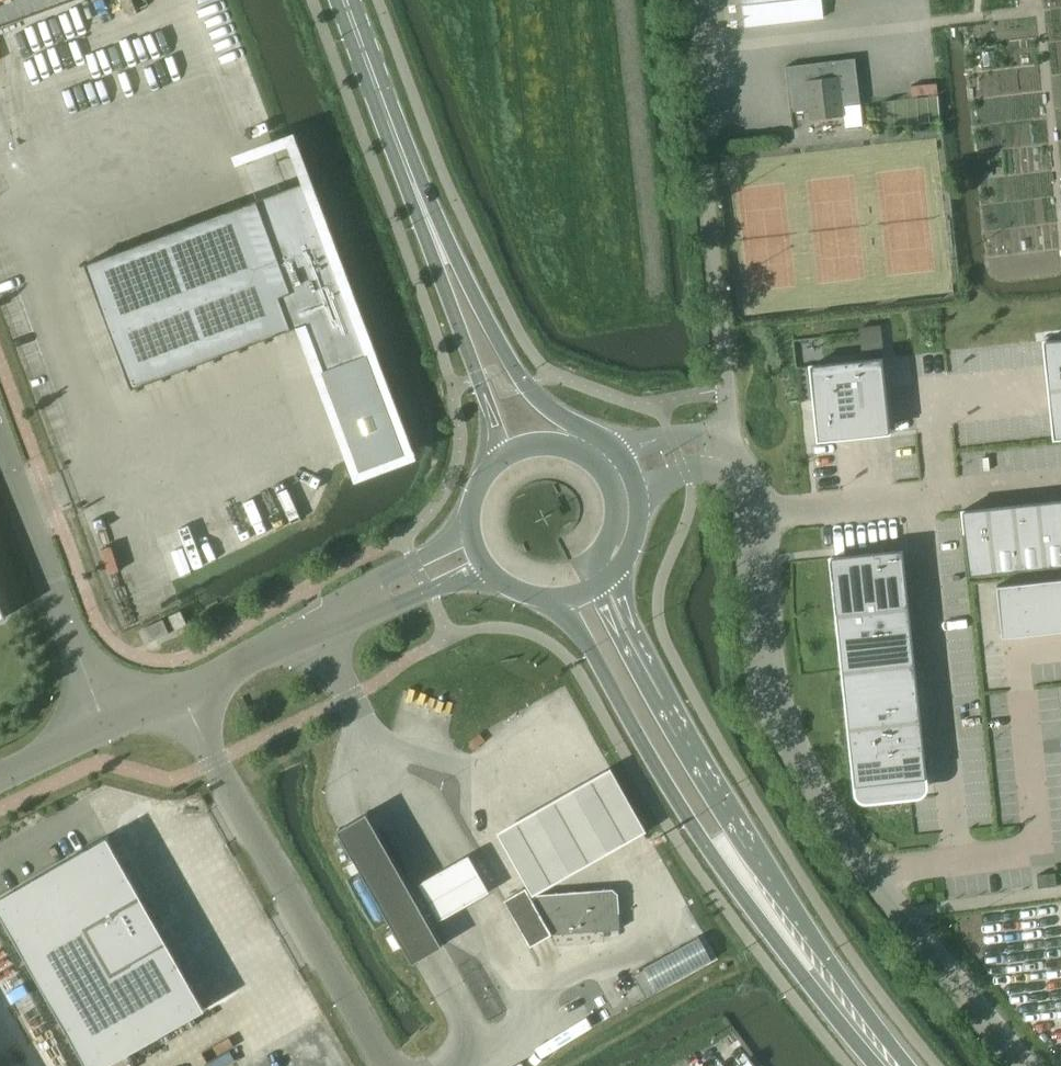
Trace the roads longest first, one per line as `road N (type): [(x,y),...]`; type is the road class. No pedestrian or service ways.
road 1 (unclassified): [(1026,1065),(902,913),(789,740),(764,626),(761,507),(751,477),(731,459)]
road 2 (unclassified): [(731,459),(700,115),(710,49),(704,0)]
road 3 (unclassified): [(392,1065),(180,698)]
road 4 (primary): [(555,599),(700,838),(773,917)]
road 5 (primary): [(619,454),(525,387),(406,164)]
road 6 (primary): [(406,164),(420,223),(495,425),(497,462)]
road 7 (unclassified): [(0,449),(105,730)]
road 8 (primary): [(773,917),(732,819),(638,652)]
road 9 (primary): [(889,1065),(773,917)]
road 10 (primary): [(406,164),(346,0)]
road 11 (unclassified): [(180,698),(313,635)]
road 12 (primary): [(596,586),(595,560),(618,510),(595,462)]
road 13 (unclassified): [(470,534),(382,578),(372,602)]
road 14 (unclassified): [(731,459),(705,436),(688,435),(619,454)]
road 15 (unclassified): [(372,602),(395,607),(484,568)]

